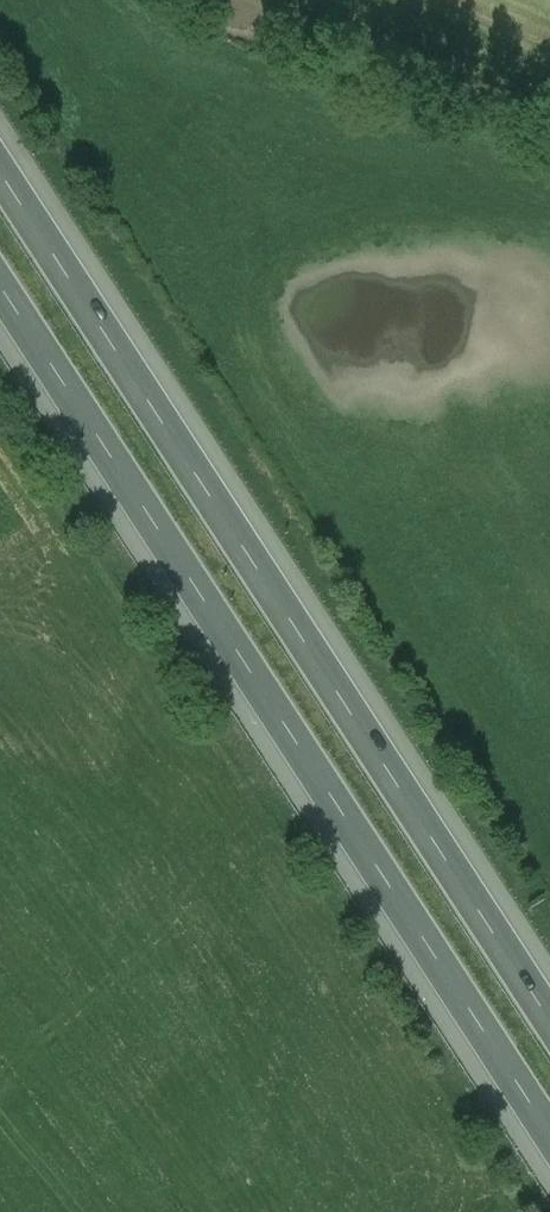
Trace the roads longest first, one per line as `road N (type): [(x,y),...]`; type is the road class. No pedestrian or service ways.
road 1 (motorway): [(549,1015),(0,170)]
road 2 (motorway): [(0,285),(549,1127)]

